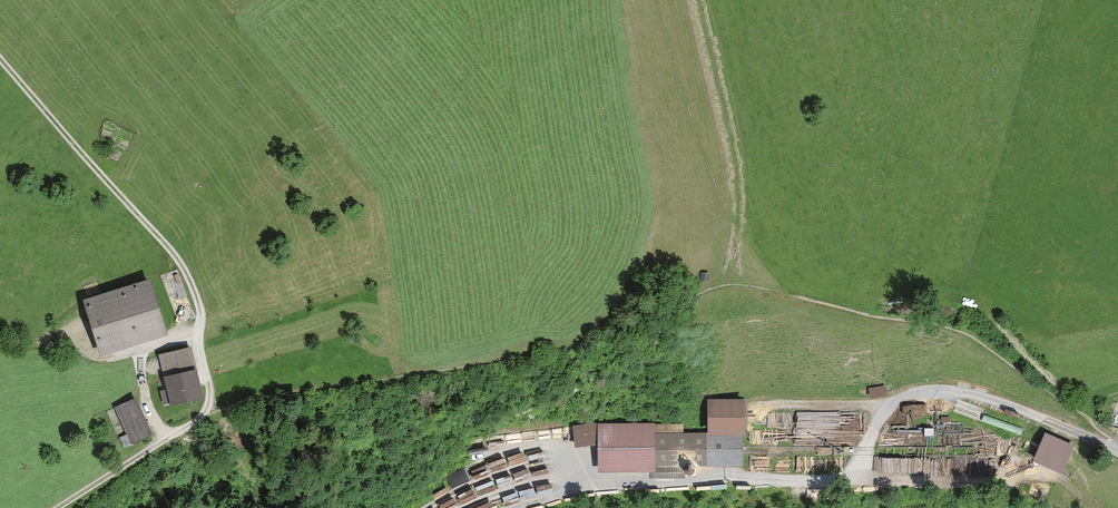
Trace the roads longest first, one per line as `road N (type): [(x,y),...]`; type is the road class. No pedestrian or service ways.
road 1 (residential): [(0,64),(177,259),(203,318),(206,415)]
road 2 (residential): [(859,479),(886,406),(914,394),(977,395),(1117,450)]
road 3 (residential): [(593,484),(859,479)]
road 4 (residential): [(859,479),(999,481),(1018,462),(1059,479)]
road 5 (track): [(60,507),(206,415)]

